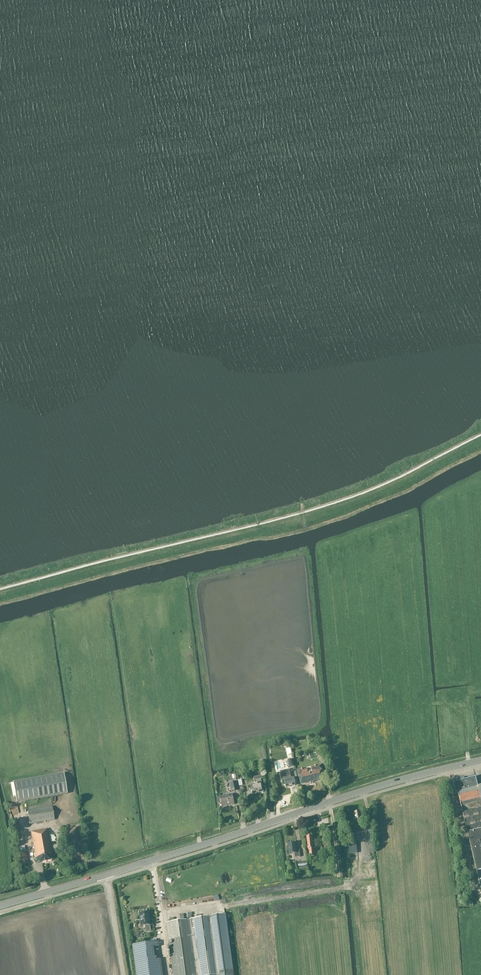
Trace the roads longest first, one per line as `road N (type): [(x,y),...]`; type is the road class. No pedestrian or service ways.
road 1 (secondary): [(0,907),(445,769)]
road 2 (unclassified): [(480,893),(445,769)]

